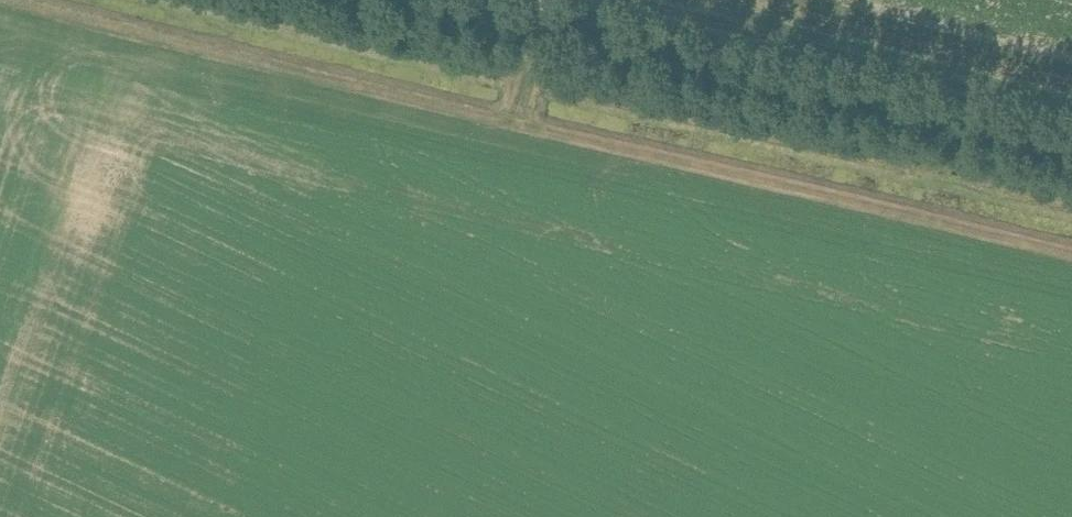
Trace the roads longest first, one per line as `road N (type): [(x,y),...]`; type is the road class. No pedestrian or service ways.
road 1 (track): [(1,0),(1071,252)]
road 2 (unclassified): [(1071,126),(573,0)]
road 3 (track): [(1071,71),(789,0)]
road 4 (track): [(520,124),(549,0)]

